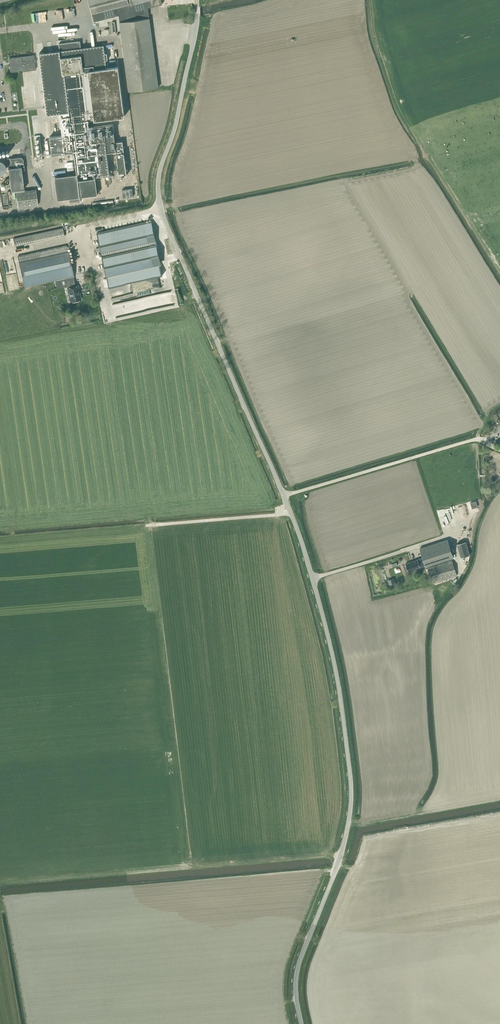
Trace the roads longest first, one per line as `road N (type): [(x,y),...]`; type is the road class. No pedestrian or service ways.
road 1 (unclassified): [(301,1023),(298,967),(344,844),(351,786),(330,646),(284,496)]
road 2 (unclassified): [(284,496),(159,201),(197,0)]
road 3 (unclassified): [(284,496),(476,439),(499,450)]

